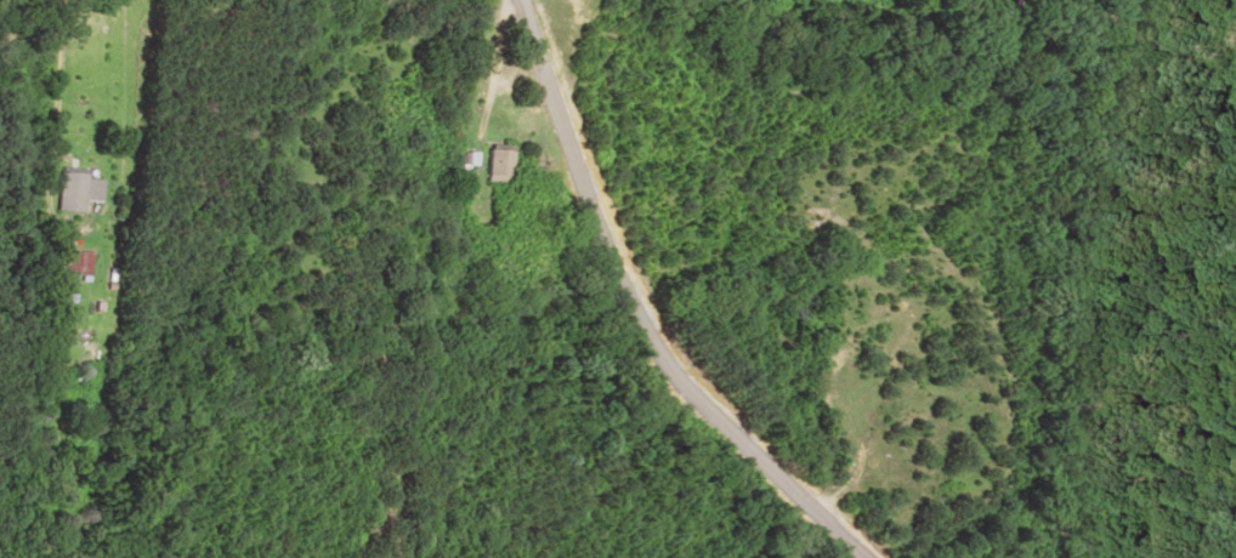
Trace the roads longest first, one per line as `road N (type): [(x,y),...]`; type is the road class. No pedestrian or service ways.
road 1 (residential): [(847,557),(611,301),(523,64),(518,0)]

